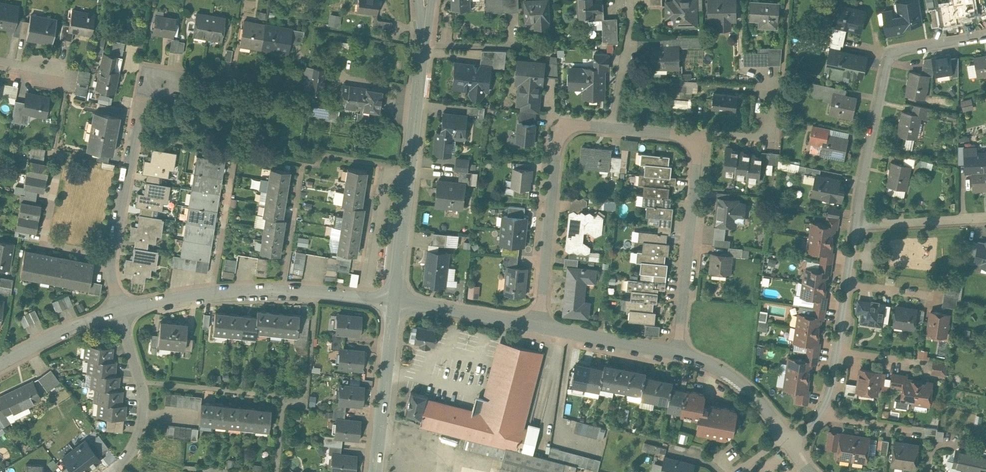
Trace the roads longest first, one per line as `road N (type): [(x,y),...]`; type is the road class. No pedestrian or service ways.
road 1 (residential): [(538,327),(558,130),(679,134),(693,142),(696,157),(678,353)]
road 2 (residential): [(120,308),(213,291),(394,301)]
road 3 (residential): [(856,224),(887,57),(985,36)]
road 4 (residential): [(422,52),(394,301)]
road 5 (residential): [(790,439),(813,423),(830,390),(856,224)]
road 6 (residential): [(111,471),(135,442),(142,417),(120,308)]
road 7 (residential): [(394,301),(375,471)]
road 8 (residential): [(113,255),(44,242),(60,156)]
road 9 (residential): [(113,255),(142,100)]
road 10 (residential): [(538,327),(394,301)]
road 11 (residential): [(790,439),(743,384),(678,353)]
road 12 (residential): [(678,353),(538,327)]
road 13 (residential): [(0,363),(120,308)]
road 14 (residential): [(985,217),(863,224)]

